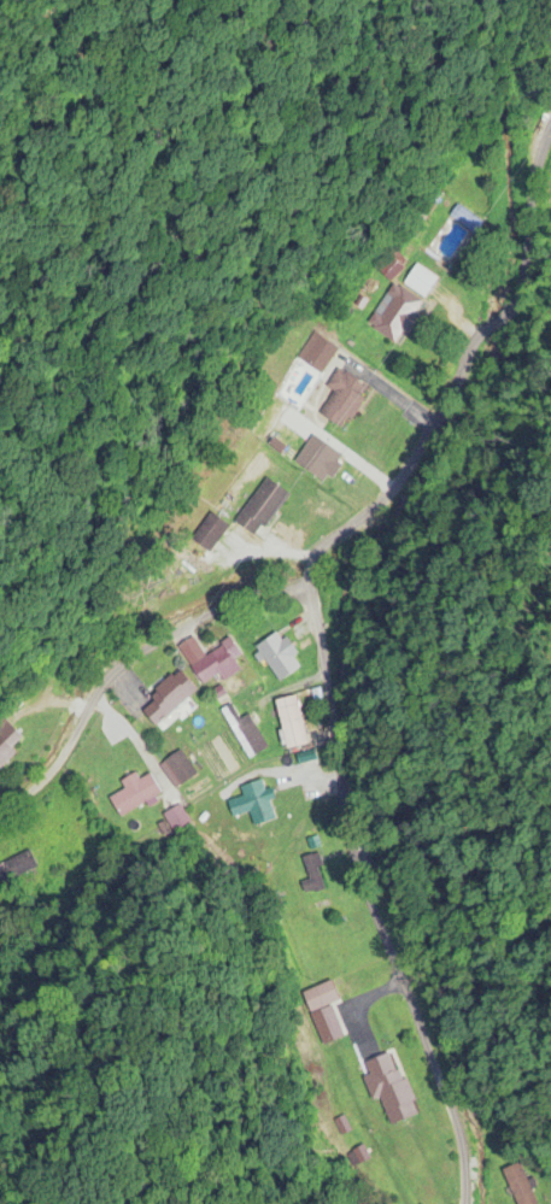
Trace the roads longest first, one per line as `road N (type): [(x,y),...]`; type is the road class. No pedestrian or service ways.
road 1 (residential): [(310,730),(304,709),(317,527),(550,136)]
road 2 (residential): [(443,1203),(344,883),(310,730)]
road 3 (residential): [(316,545),(116,673),(47,785),(0,811)]

